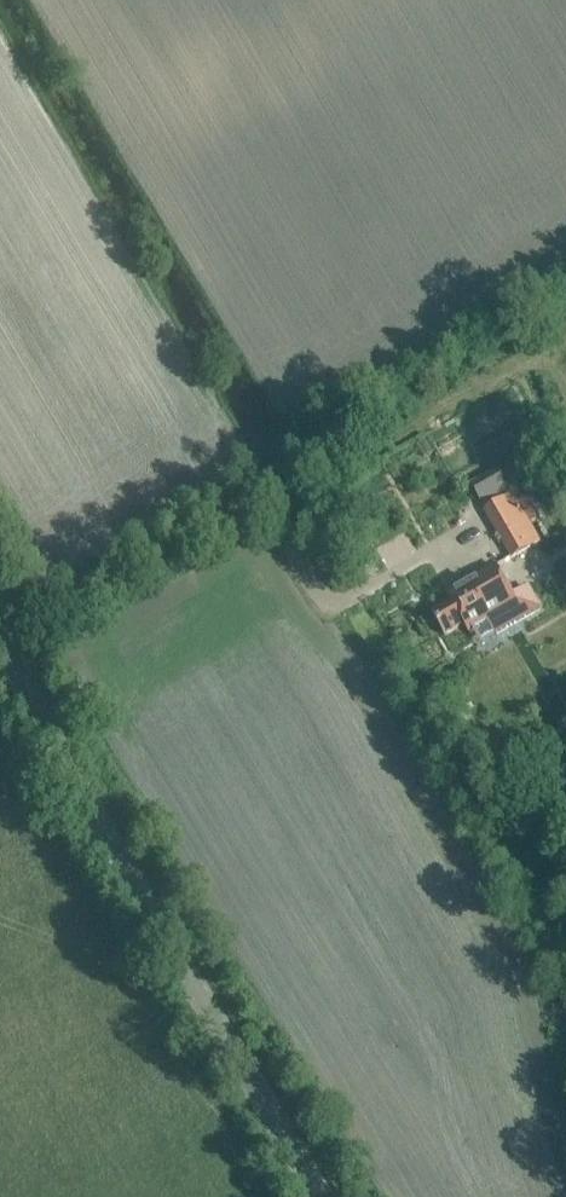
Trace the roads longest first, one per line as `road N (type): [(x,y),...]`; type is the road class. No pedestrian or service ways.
road 1 (tertiary): [(322,1196),(35,703),(0,628)]

